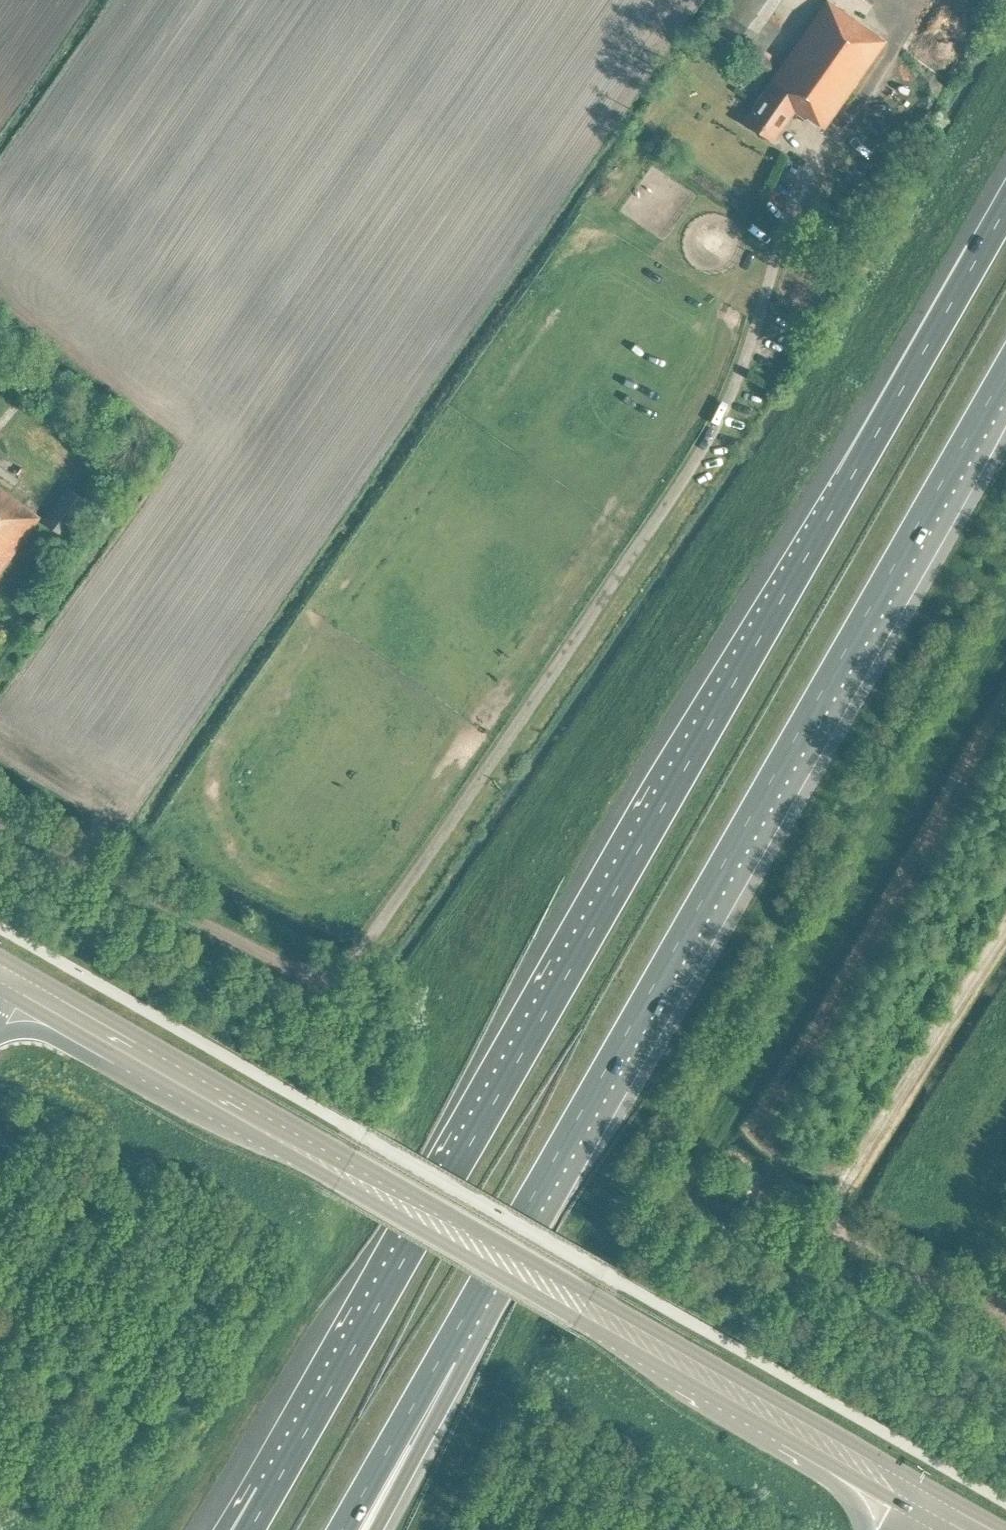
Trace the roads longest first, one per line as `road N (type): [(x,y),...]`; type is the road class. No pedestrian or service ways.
road 1 (motorway): [(1005,206),(248,1529)]
road 2 (unclassified): [(0,815),(232,939),(316,970),(676,472),(747,307),(778,195)]
road 3 (motorway): [(478,1296),(1005,368)]
road 4 (secondary): [(908,1491),(15,981)]
road 5 (unclassified): [(1005,1329),(696,1171)]
road 6 (motorway): [(341,1529),(478,1296)]
road 7 (motorway): [(381,1529),(478,1296)]

